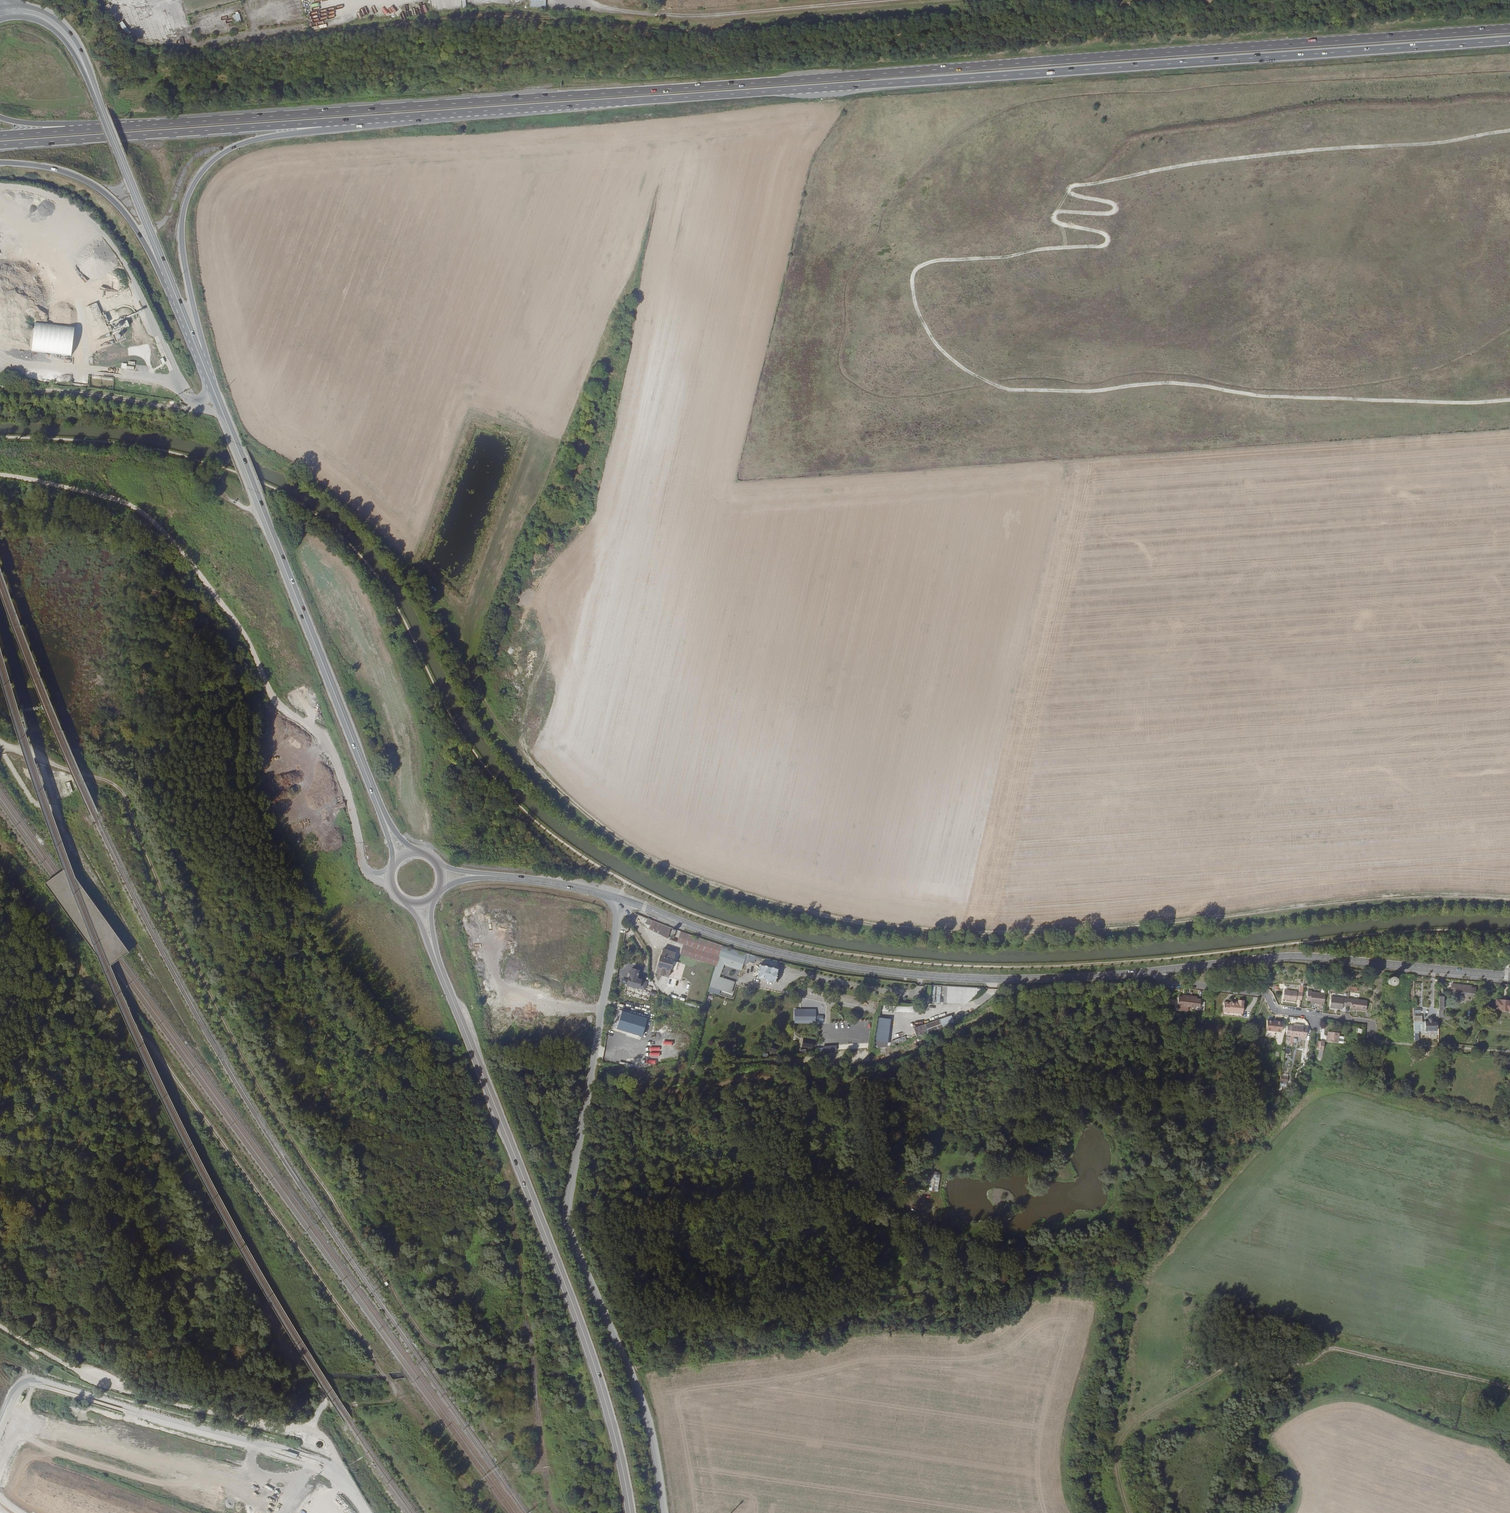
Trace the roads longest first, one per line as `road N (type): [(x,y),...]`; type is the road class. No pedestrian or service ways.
road 1 (trunk): [(1509,29),(99,128)]
road 2 (track): [(407,553),(466,625),(472,683),(482,700),(576,806),(661,863),(785,906),(972,933),(1150,925),(1361,899),(1509,899)]
road 3 (trunk): [(375,119),(1509,41)]
road 4 (track): [(529,1340),(448,1348),(426,1340),(265,1096),(162,890),(124,792),(0,739)]
road 5 (track): [(0,864),(111,1018),(170,1074),(254,1185),(395,1391),(383,1402),(325,1405),(311,1428)]
road 6 (unclassified): [(662,1512),(651,1425),(570,1223),(622,899)]
road 7 (secondary): [(435,955),(590,1353),(630,1512)]
road 8 (tertiary): [(622,899),(773,952),(856,968),(1055,979),(1160,970)]
road 9 (track): [(351,803),(326,741),(282,708),(225,603),(166,534),(125,502),(0,475)]
road 10 (track): [(1509,1387),(1333,1346),(1314,1360),(1214,1372),(1135,1421),(1118,1443),(1125,1512)]
road 11 (secondary): [(205,369),(379,805)]
road 12 (trunk): [(205,369),(181,237),(195,182),(240,144),(375,119)]
road 13 (trunk): [(0,146),(375,119)]
road 14 (tertiary): [(1160,970),(1314,958),(1509,976)]
road 15 (track): [(311,1428),(92,1379),(0,1326)]
road 16 (residential): [(1160,970),(1170,983),(1268,995),(1280,1012),(1366,1022)]
road 17 (trunk): [(0,163),(66,173),(103,192),(169,280)]
road 18 (tertiary): [(442,876),(520,878),(622,899)]
road 19 (trunk): [(90,83),(81,52),(58,22),(27,6),(0,7)]
road 20 (secondary): [(169,280),(120,158)]
road 21 (secondary): [(0,19),(22,16),(52,28),(90,83)]

